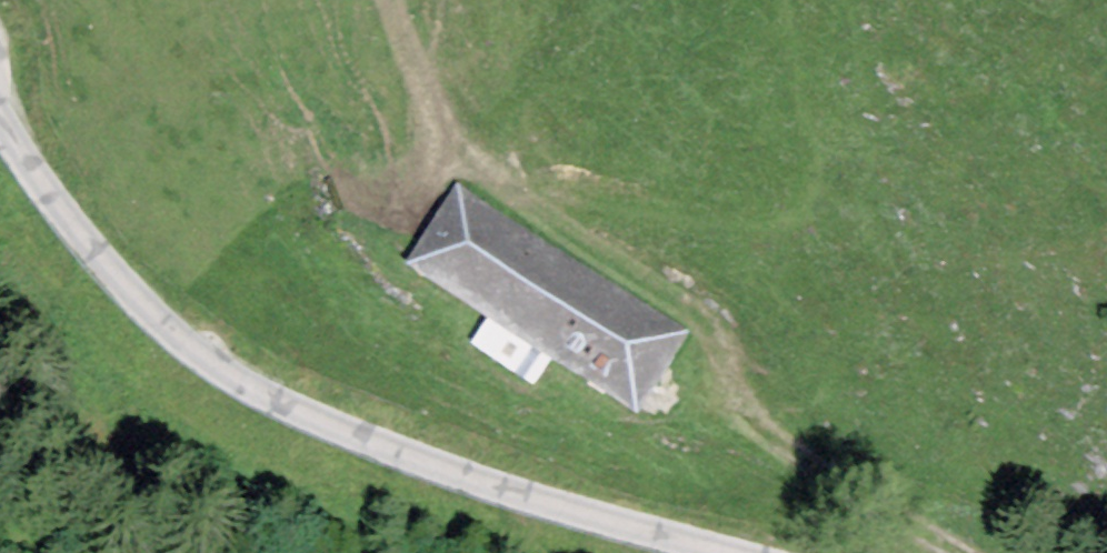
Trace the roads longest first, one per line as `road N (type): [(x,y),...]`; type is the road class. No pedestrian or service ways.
road 1 (unclassified): [(724,552),(505,490),(319,420),(230,377),(124,285),(0,118)]
road 2 (track): [(962,552),(761,436),(695,299),(443,140),(401,0)]

